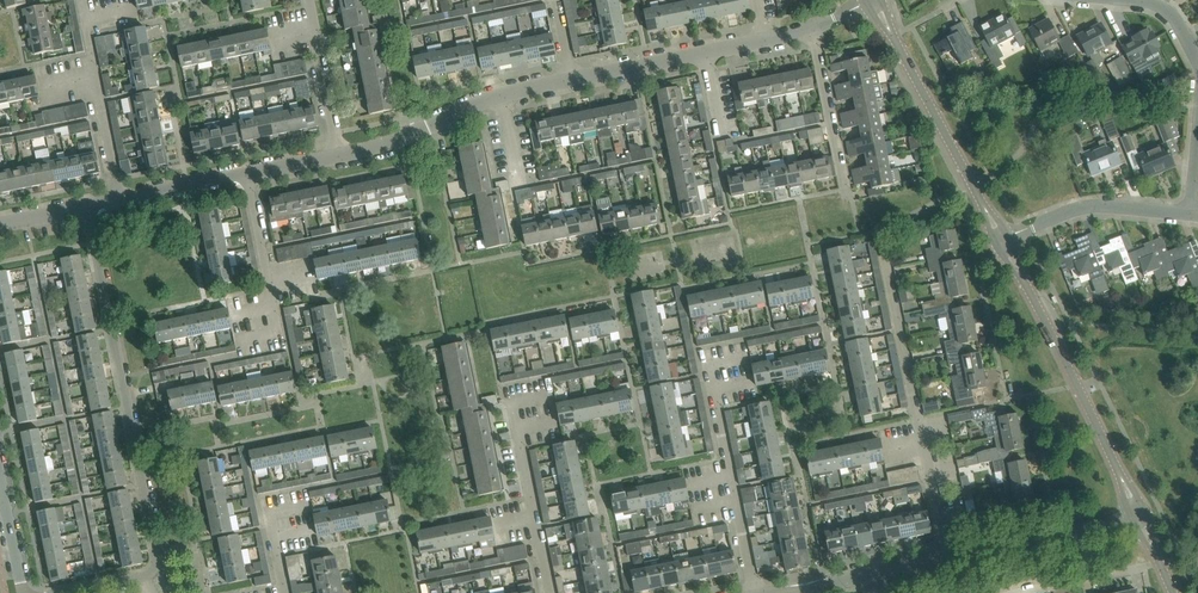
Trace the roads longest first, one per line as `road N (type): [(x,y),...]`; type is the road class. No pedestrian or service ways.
road 1 (residential): [(86,207),(157,562),(141,577),(63,592)]
road 2 (tertiary): [(1138,515),(1025,281)]
road 3 (tertiary): [(984,210),(875,0)]
road 4 (residential): [(754,592),(708,367)]
road 5 (residential): [(924,451),(883,249)]
road 6 (unclassified): [(948,558),(1138,515)]
road 7 (residential): [(1012,238),(1086,207),(1192,214)]
road 8 (residential): [(340,156),(502,96)]
road 9 (residential): [(86,207),(247,174)]
road 10 (residential): [(845,187),(809,28)]
road 11 (residential): [(340,156),(307,0)]
road 12 (residential): [(572,80),(705,53)]

